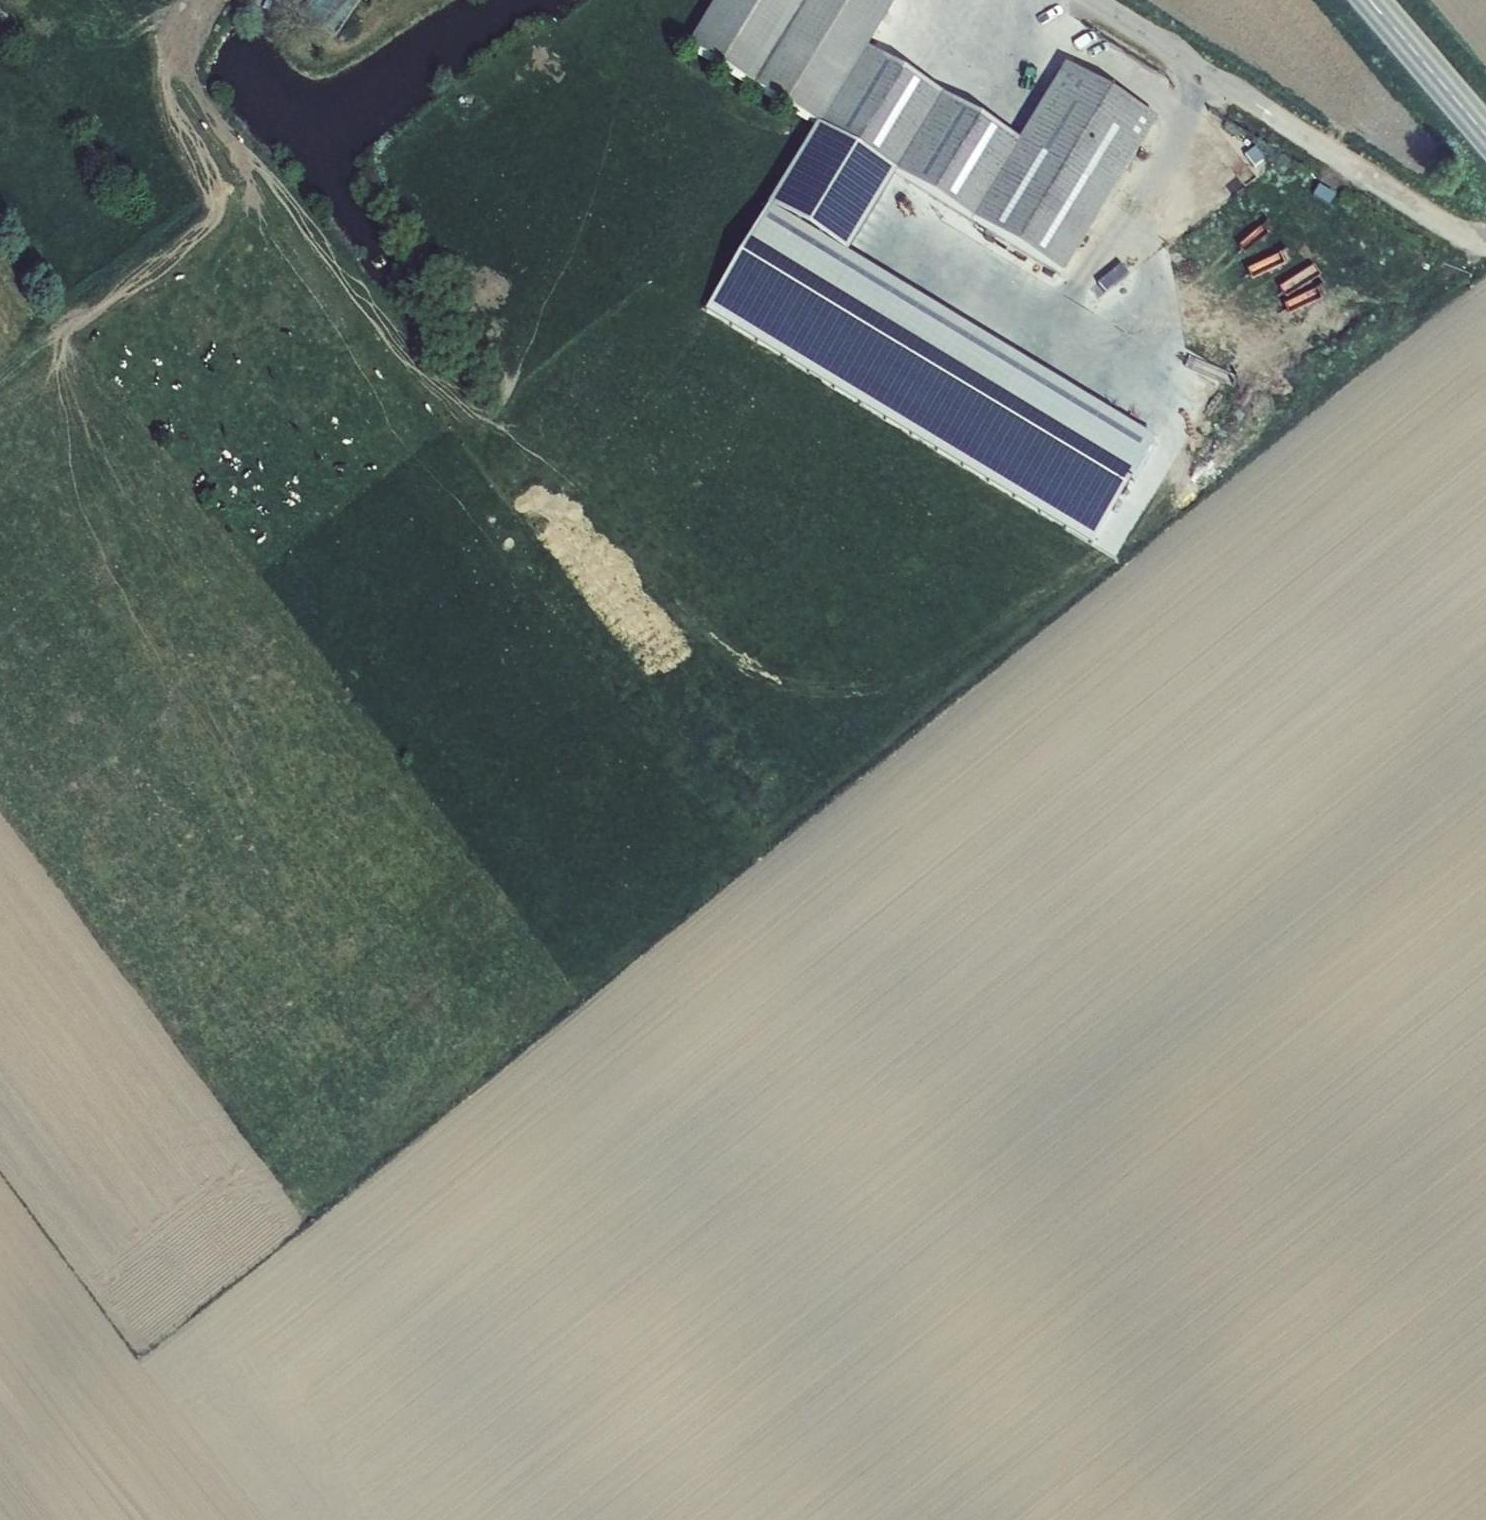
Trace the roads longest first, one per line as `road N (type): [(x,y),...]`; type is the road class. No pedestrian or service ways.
road 1 (secondary): [(1485,133),(1372,0)]

